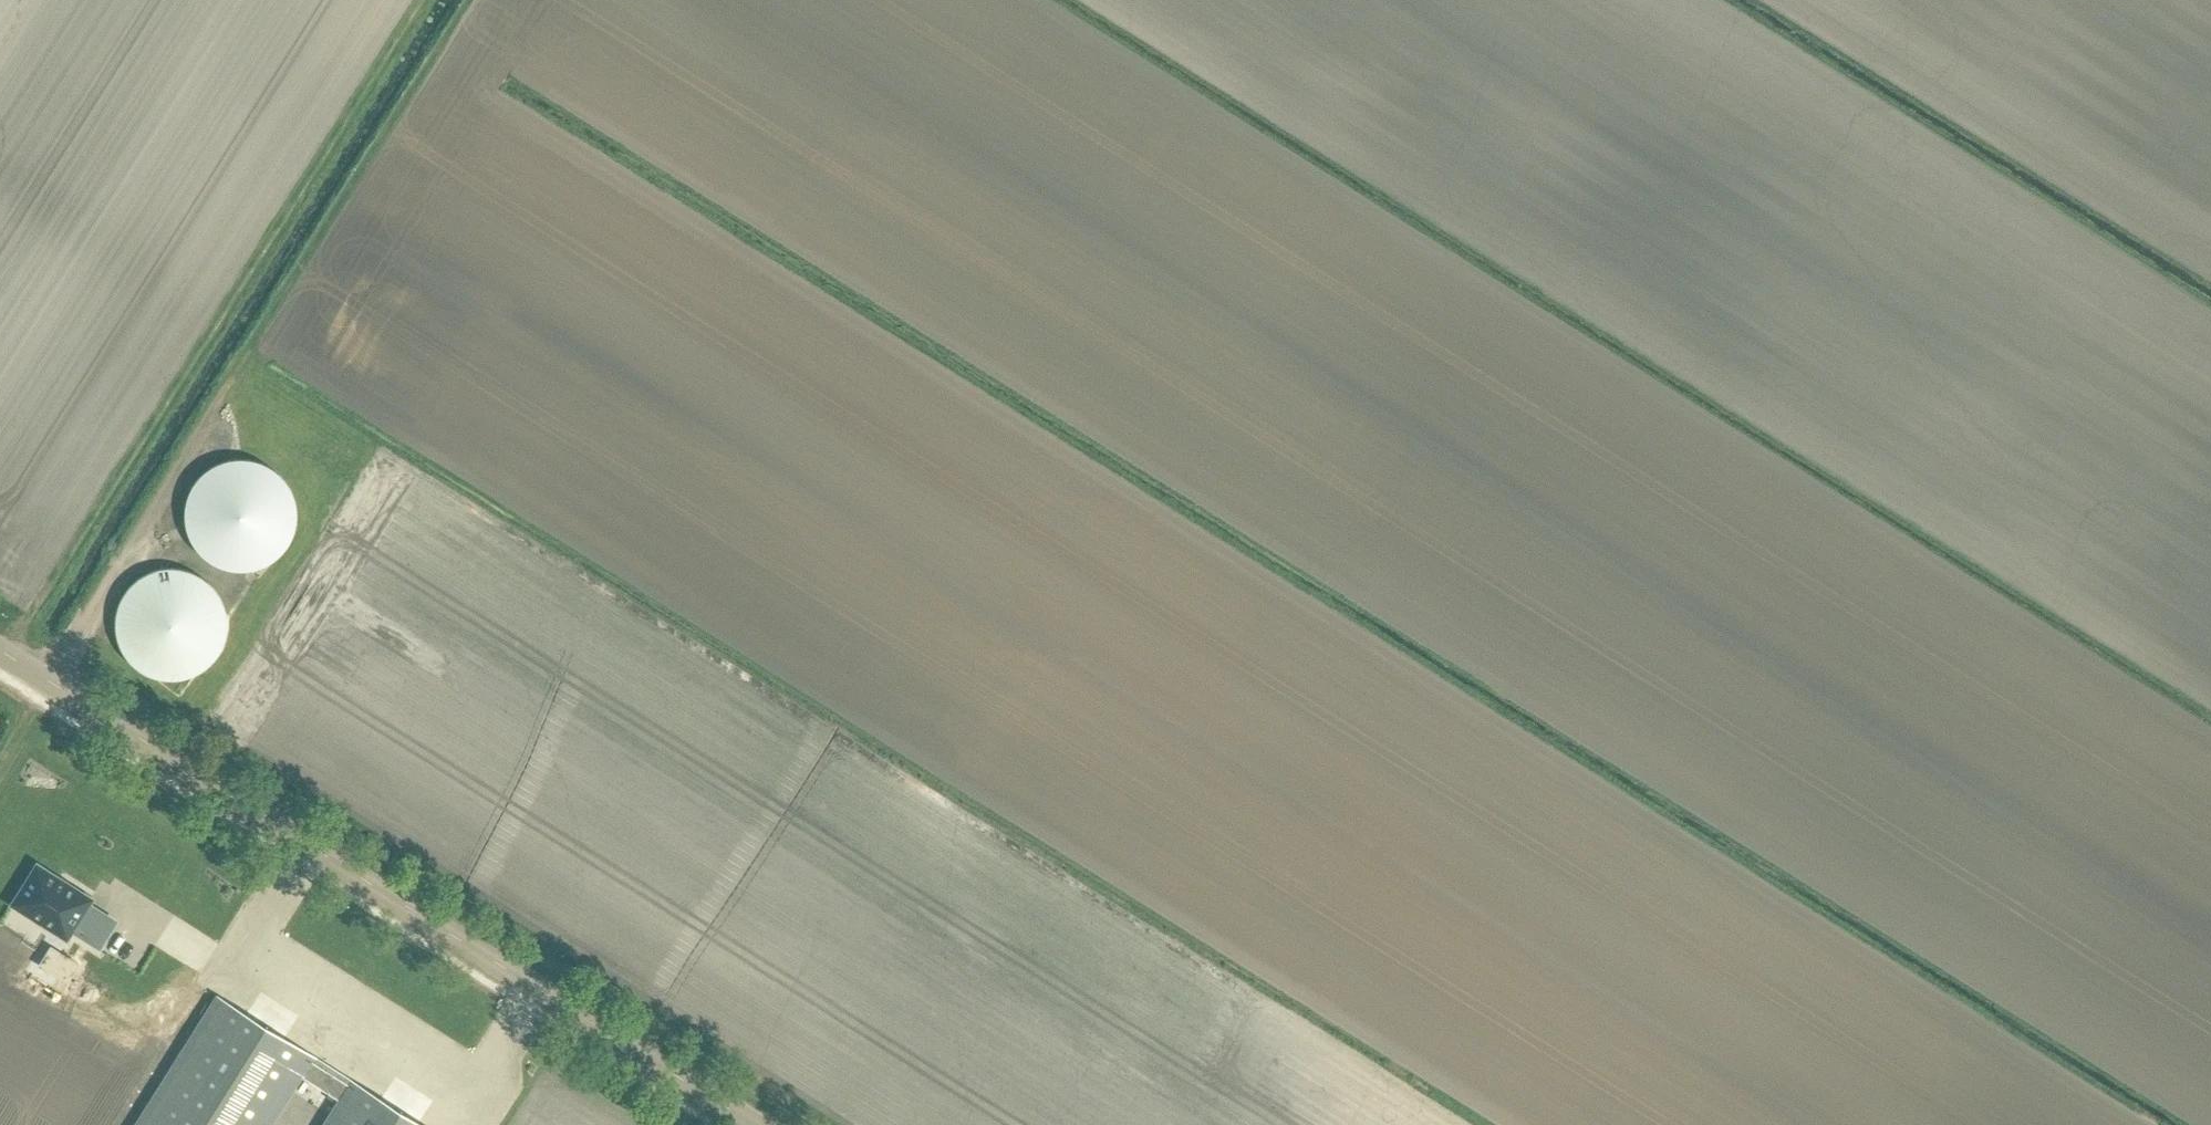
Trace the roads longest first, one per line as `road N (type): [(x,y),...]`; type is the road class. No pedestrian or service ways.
road 1 (unclassified): [(757,1124),(0,650)]
road 2 (track): [(411,0),(0,646)]

